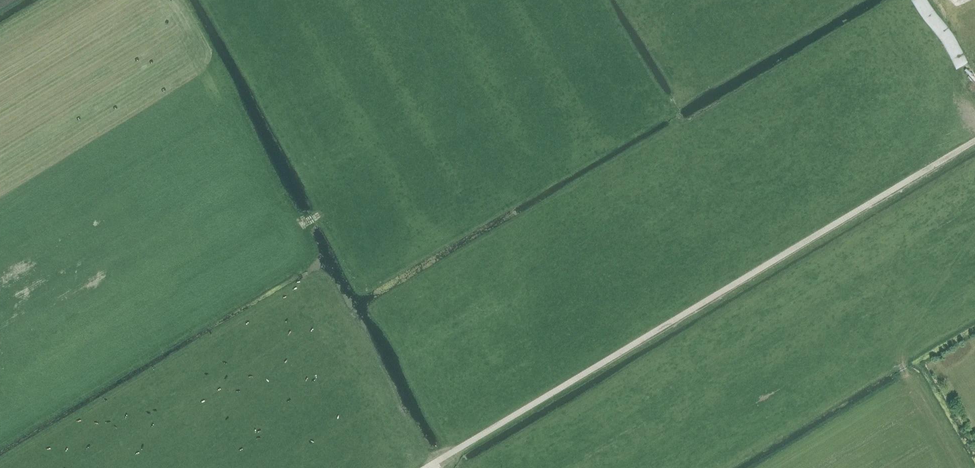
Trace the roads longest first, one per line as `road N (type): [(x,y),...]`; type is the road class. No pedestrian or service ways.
road 1 (track): [(428,467),(974,140)]

